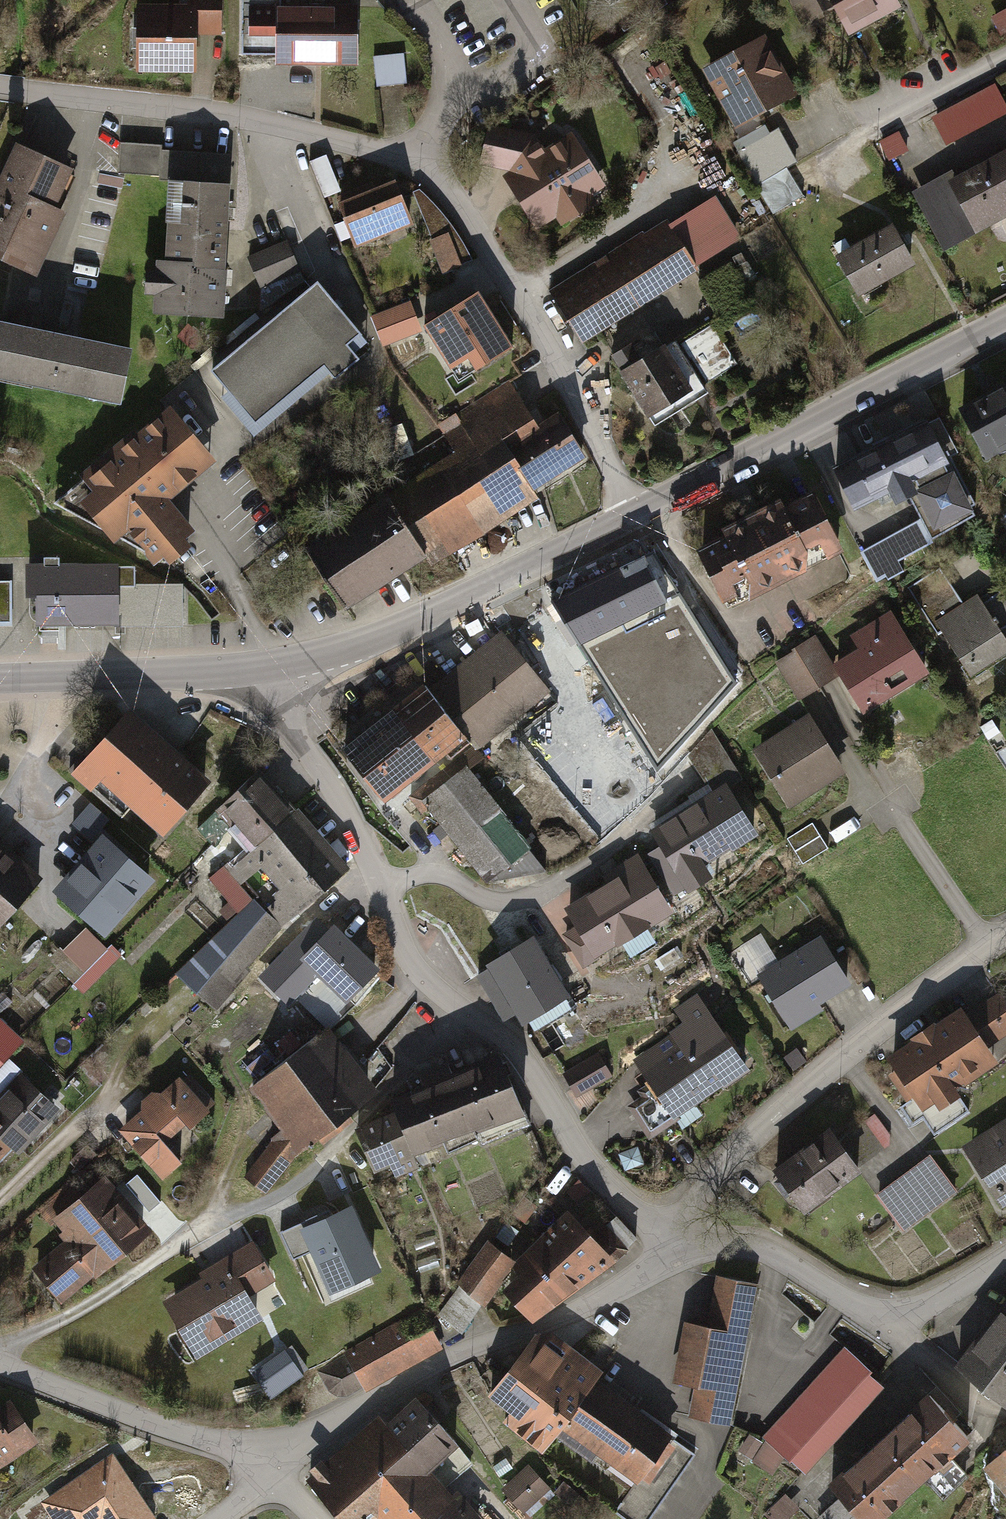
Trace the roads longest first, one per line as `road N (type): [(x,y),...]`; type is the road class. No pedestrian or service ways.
road 1 (residential): [(633,515),(562,376),(451,193),(394,155),(117,98),(0,87)]
road 2 (residential): [(672,1239),(573,1152),(517,1057),(424,978),(396,935),(340,800),(277,712),(267,667)]
road 3 (residential): [(267,1470),(347,1411),(451,1355),(533,1332),(637,1278),(672,1239)]
road 4 (residential): [(672,1239),(689,1202),(1005,939)]
road 5 (secondary): [(1005,320),(633,515)]
road 6 (secondary): [(633,515),(401,627),(267,667)]
road 7 (residential): [(1005,1259),(890,1330),(738,1237),(672,1239)]
road 8 (residential): [(267,1470),(0,1364)]
road 9 (secondary): [(267,667),(0,680)]
road 10 (residential): [(1005,61),(848,143),(812,173)]

